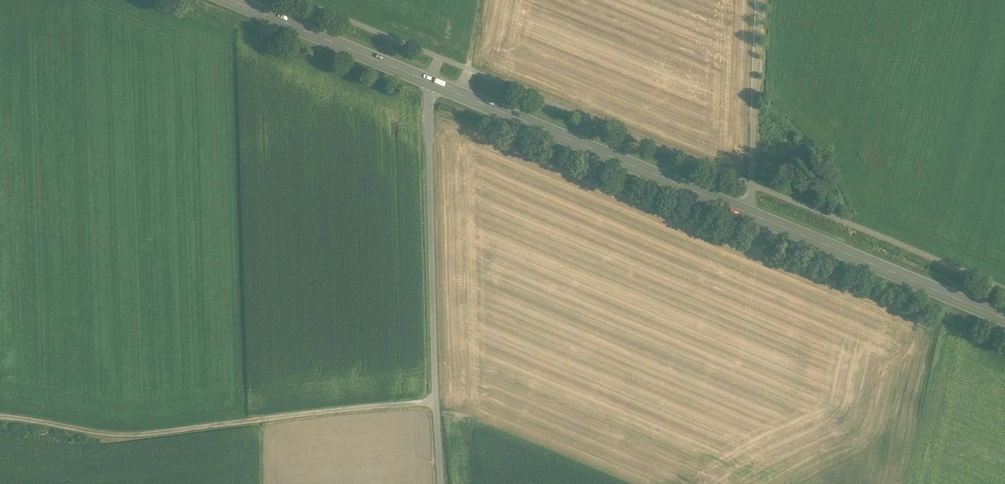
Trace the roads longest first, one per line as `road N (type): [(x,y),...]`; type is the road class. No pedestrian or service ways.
road 1 (primary): [(1004,319),(231,0)]
road 2 (track): [(434,401),(131,434),(0,416)]
road 3 (track): [(440,483),(433,83)]

